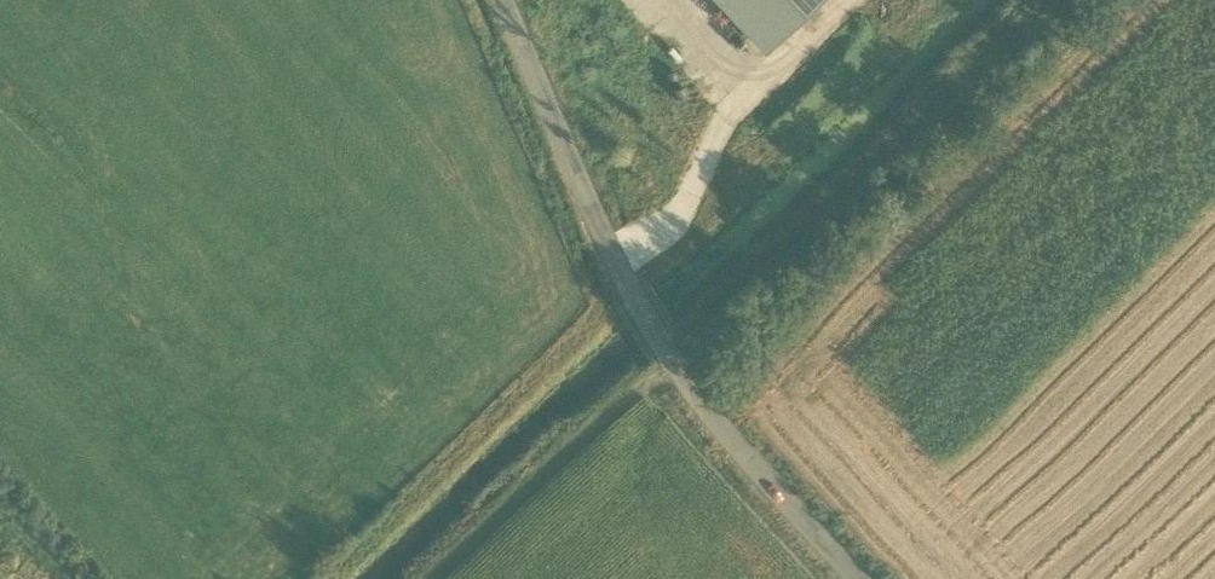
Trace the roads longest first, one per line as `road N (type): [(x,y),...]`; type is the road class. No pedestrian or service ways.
road 1 (unclassified): [(855,578),(668,356),(592,208),(503,0)]

